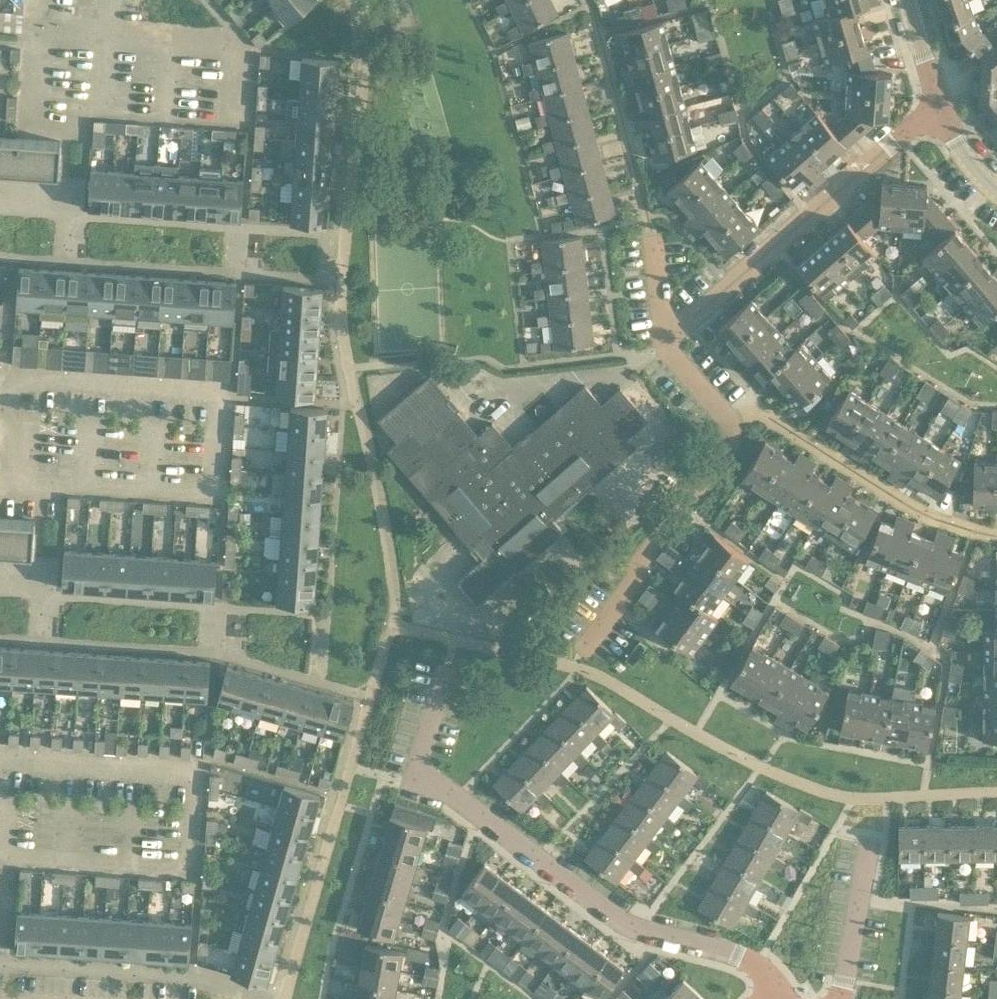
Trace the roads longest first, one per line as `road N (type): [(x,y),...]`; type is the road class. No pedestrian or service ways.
road 1 (residential): [(777,982),(727,952),(638,929),(458,799),(415,784),(447,670)]
road 2 (residential): [(658,339),(941,111)]
road 3 (residential): [(996,535),(930,517),(765,416),(728,416)]
road 4 (residential): [(579,655),(715,468),(727,445),(728,416)]
road 5 (residential): [(835,998),(866,841)]

